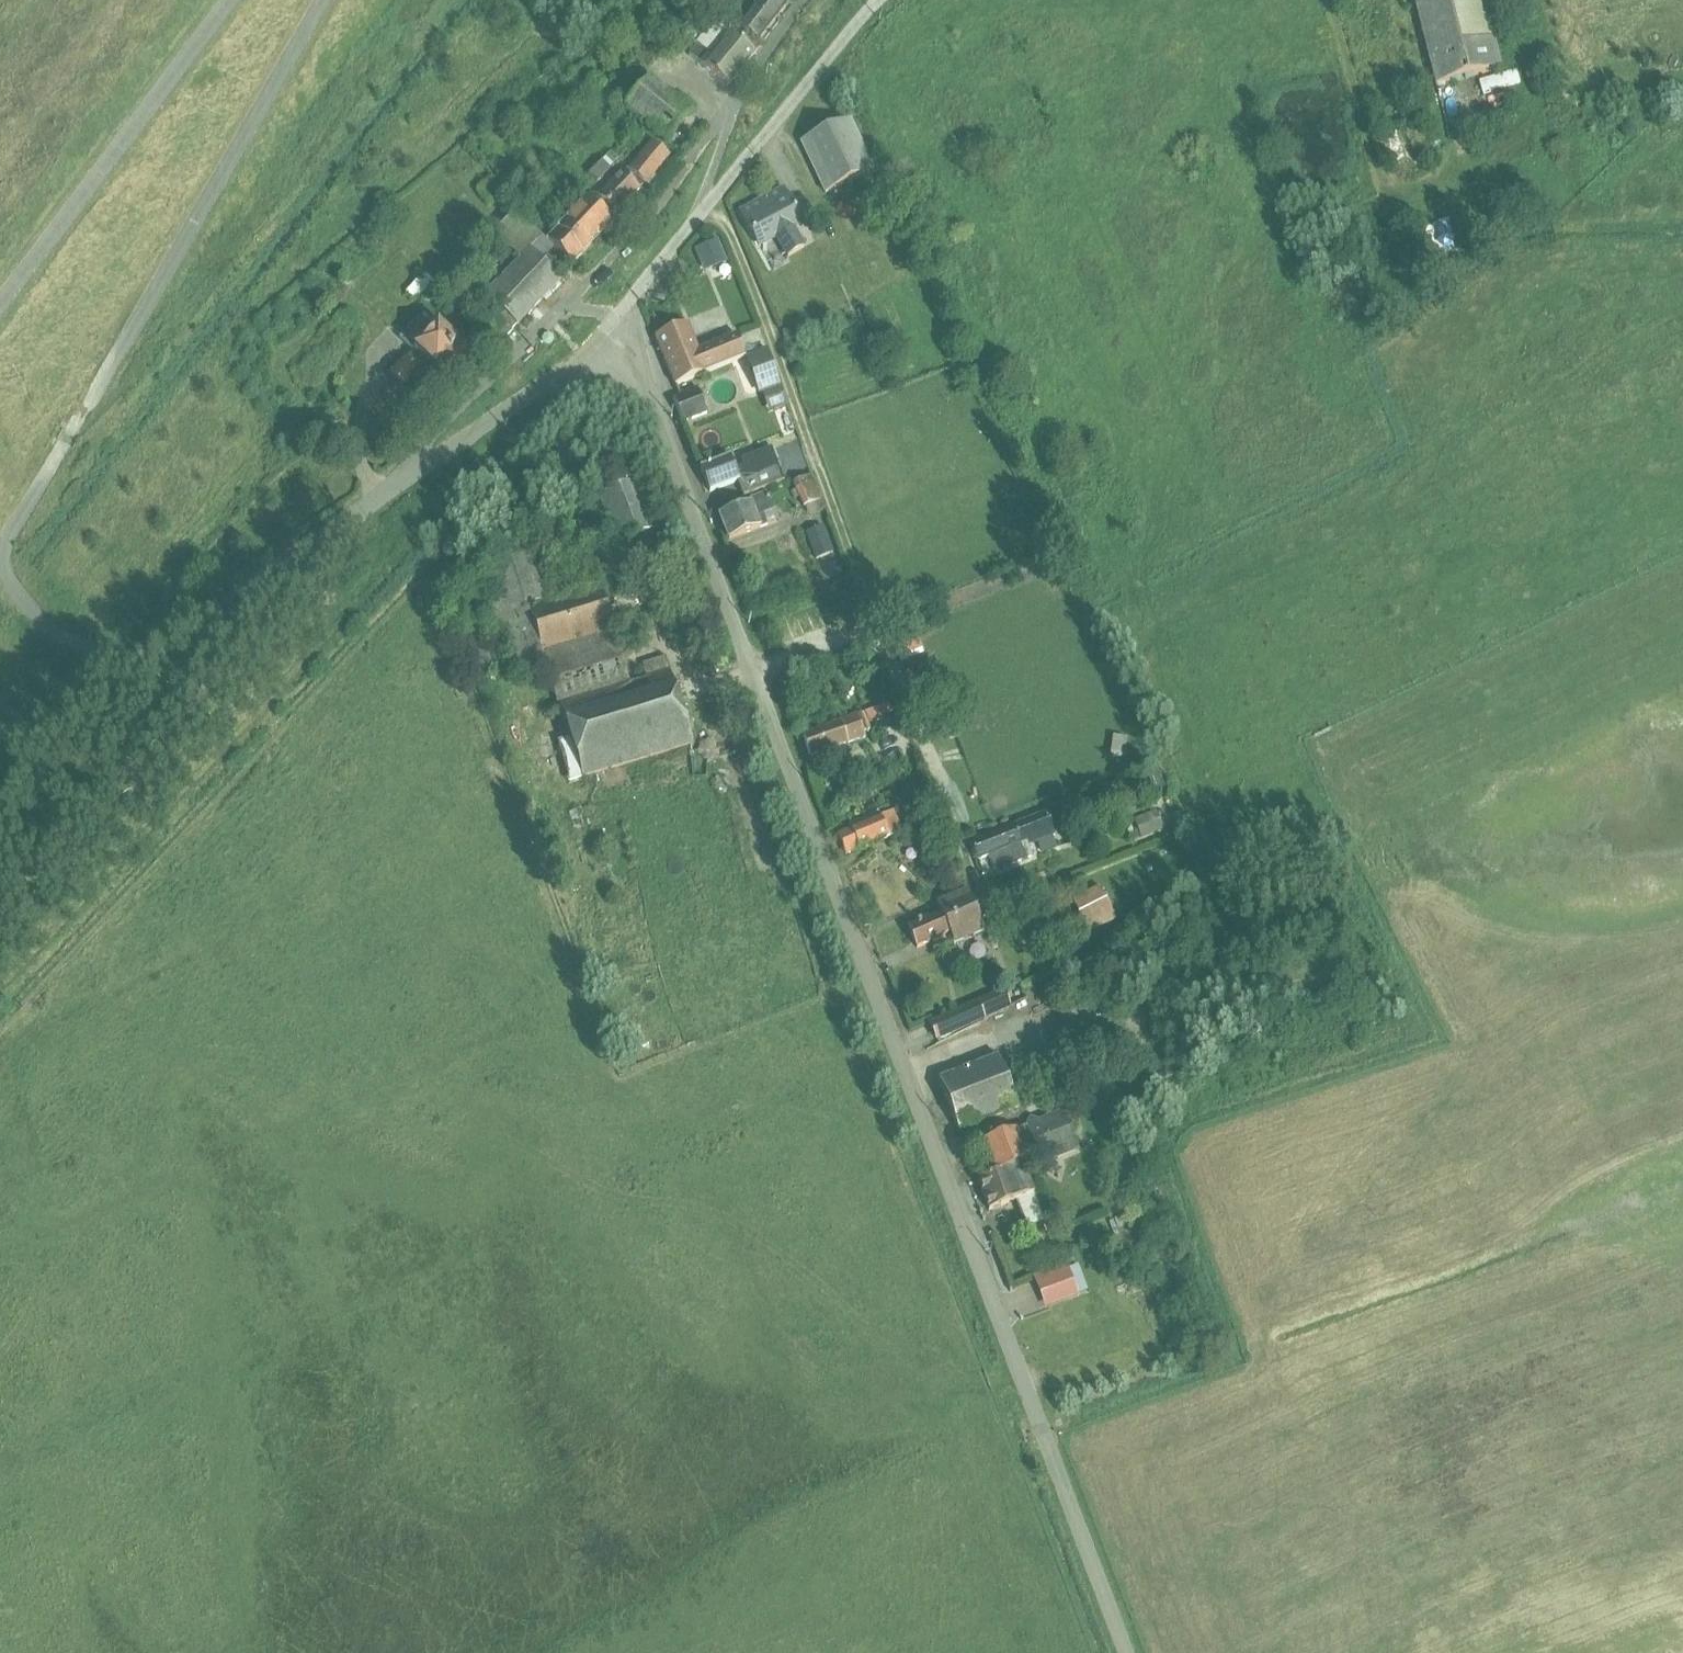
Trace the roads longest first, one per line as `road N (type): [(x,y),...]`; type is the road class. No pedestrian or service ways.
road 1 (unclassified): [(326,537),(146,651),(69,643),(49,632),(3,570),(4,548),(325,0)]
road 2 (unclassified): [(754,676),(1128,1652)]
road 3 (track): [(705,207),(726,224),(756,293),(870,633),(975,879)]
road 4 (unclassified): [(0,908),(328,555),(326,537)]
road 5 (unclassified): [(727,124),(710,133),(608,266),(422,450),(414,474)]
road 6 (unclassified): [(0,318),(240,0)]
road 7 (unclassified): [(614,360),(651,407),(754,676)]
road 8 (unclassified): [(705,207),(878,0)]
road 9 (unclassified): [(414,474),(573,372),(614,360)]
road 10 (unclassified): [(614,360),(631,299),(705,207)]
road 11 (unclassified): [(804,0),(727,124)]
road 12 (unclassified): [(754,676),(870,633)]

